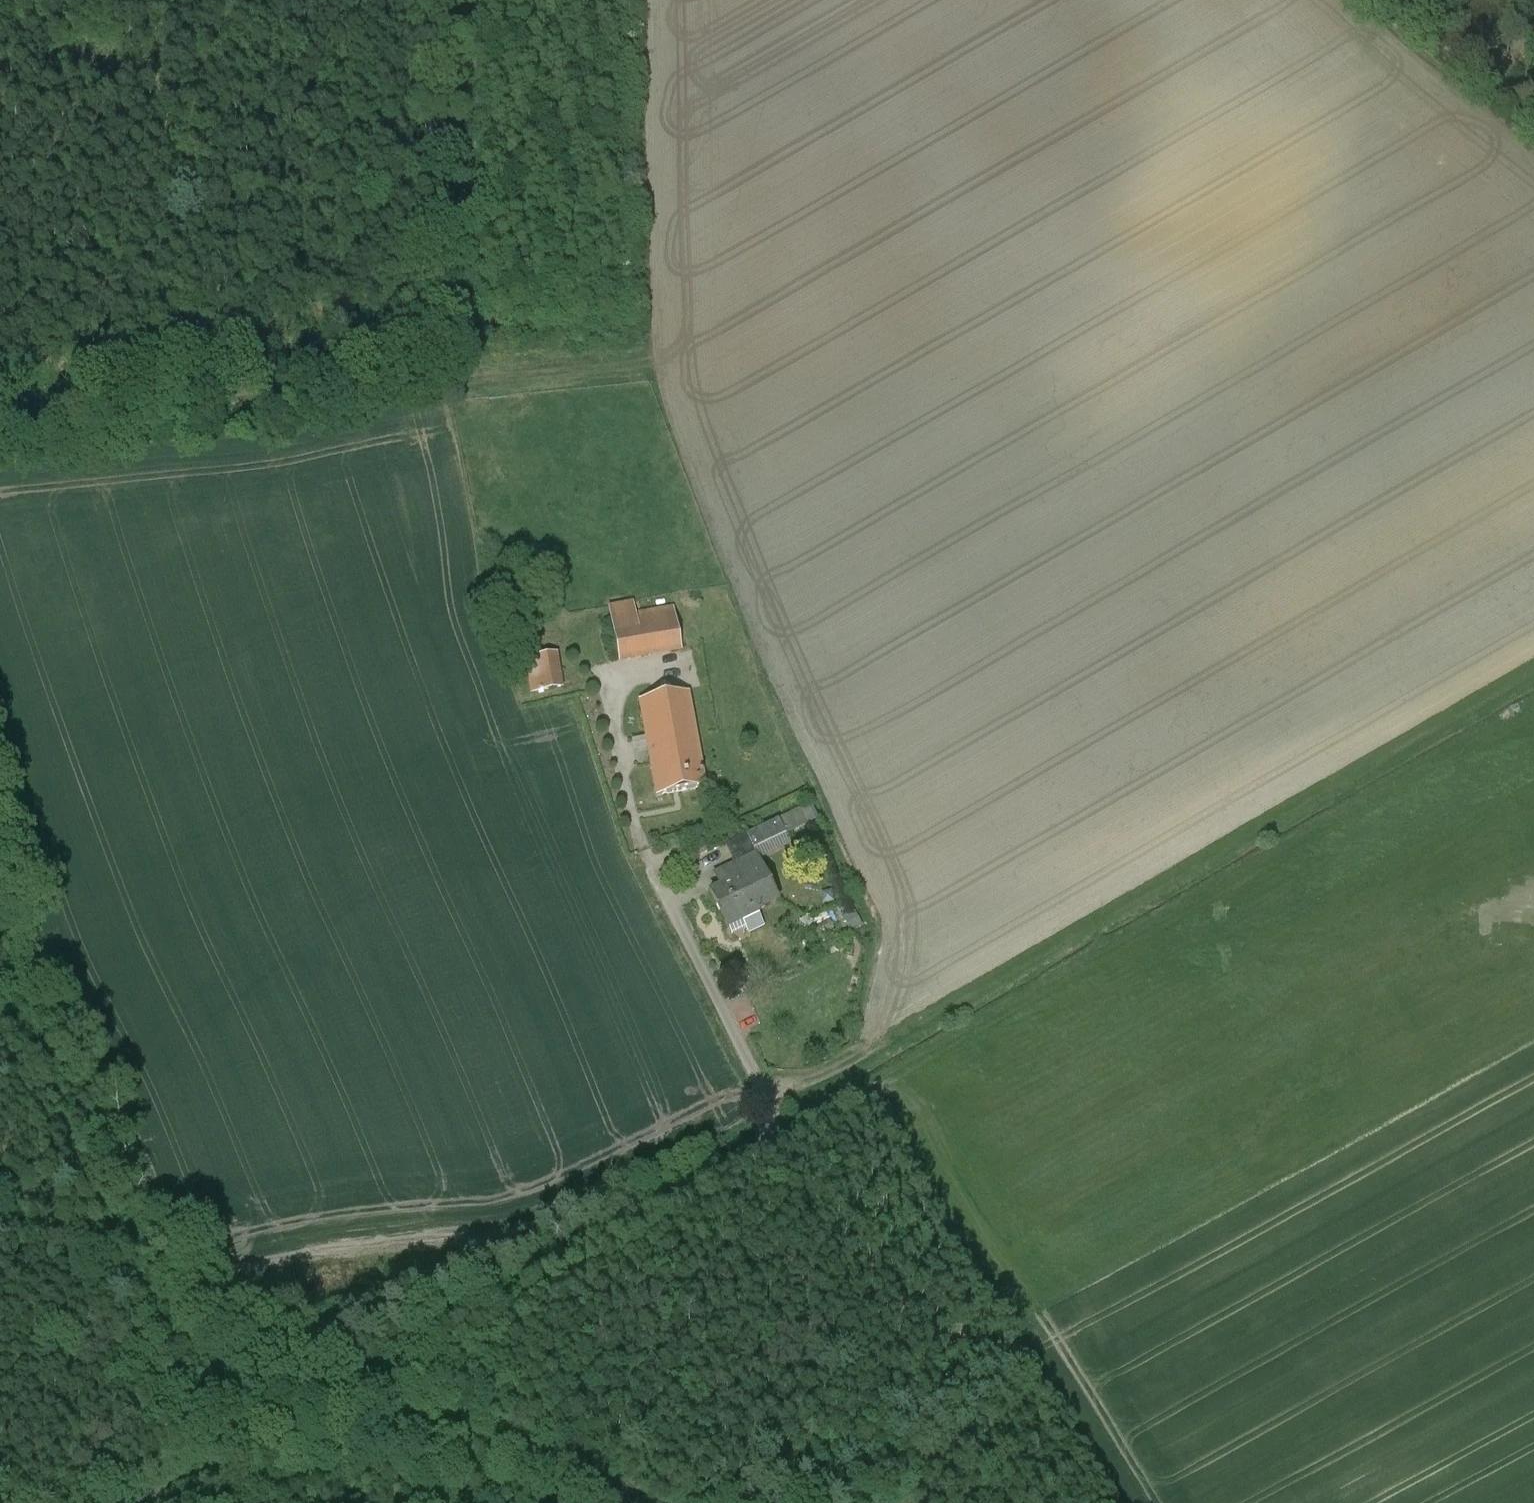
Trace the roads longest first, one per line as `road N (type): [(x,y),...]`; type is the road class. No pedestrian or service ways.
road 1 (residential): [(146,1502),(771,1137),(773,1107),(637,831),(607,688)]

